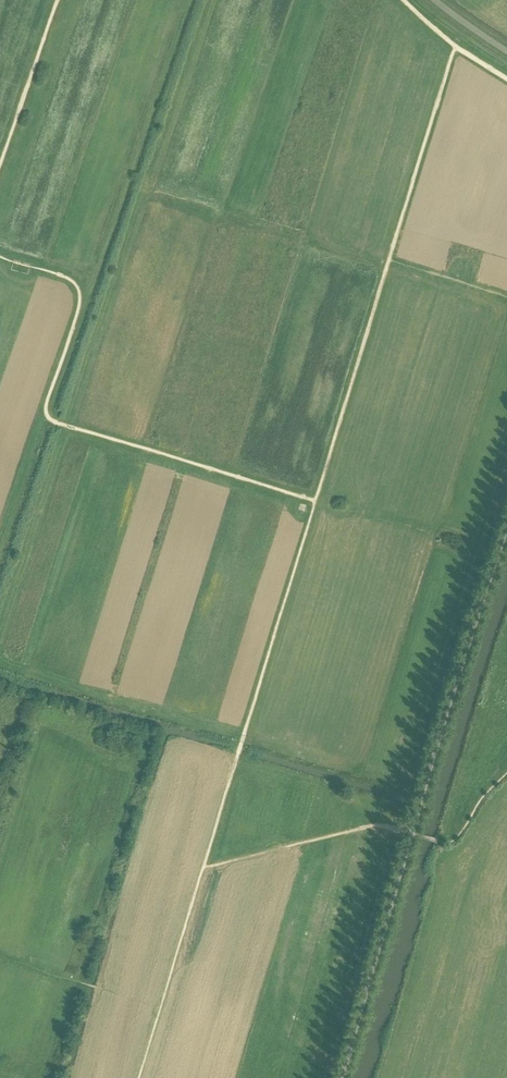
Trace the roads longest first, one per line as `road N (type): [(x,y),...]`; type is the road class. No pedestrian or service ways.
road 1 (unclassified): [(342,1077),(506,527)]

